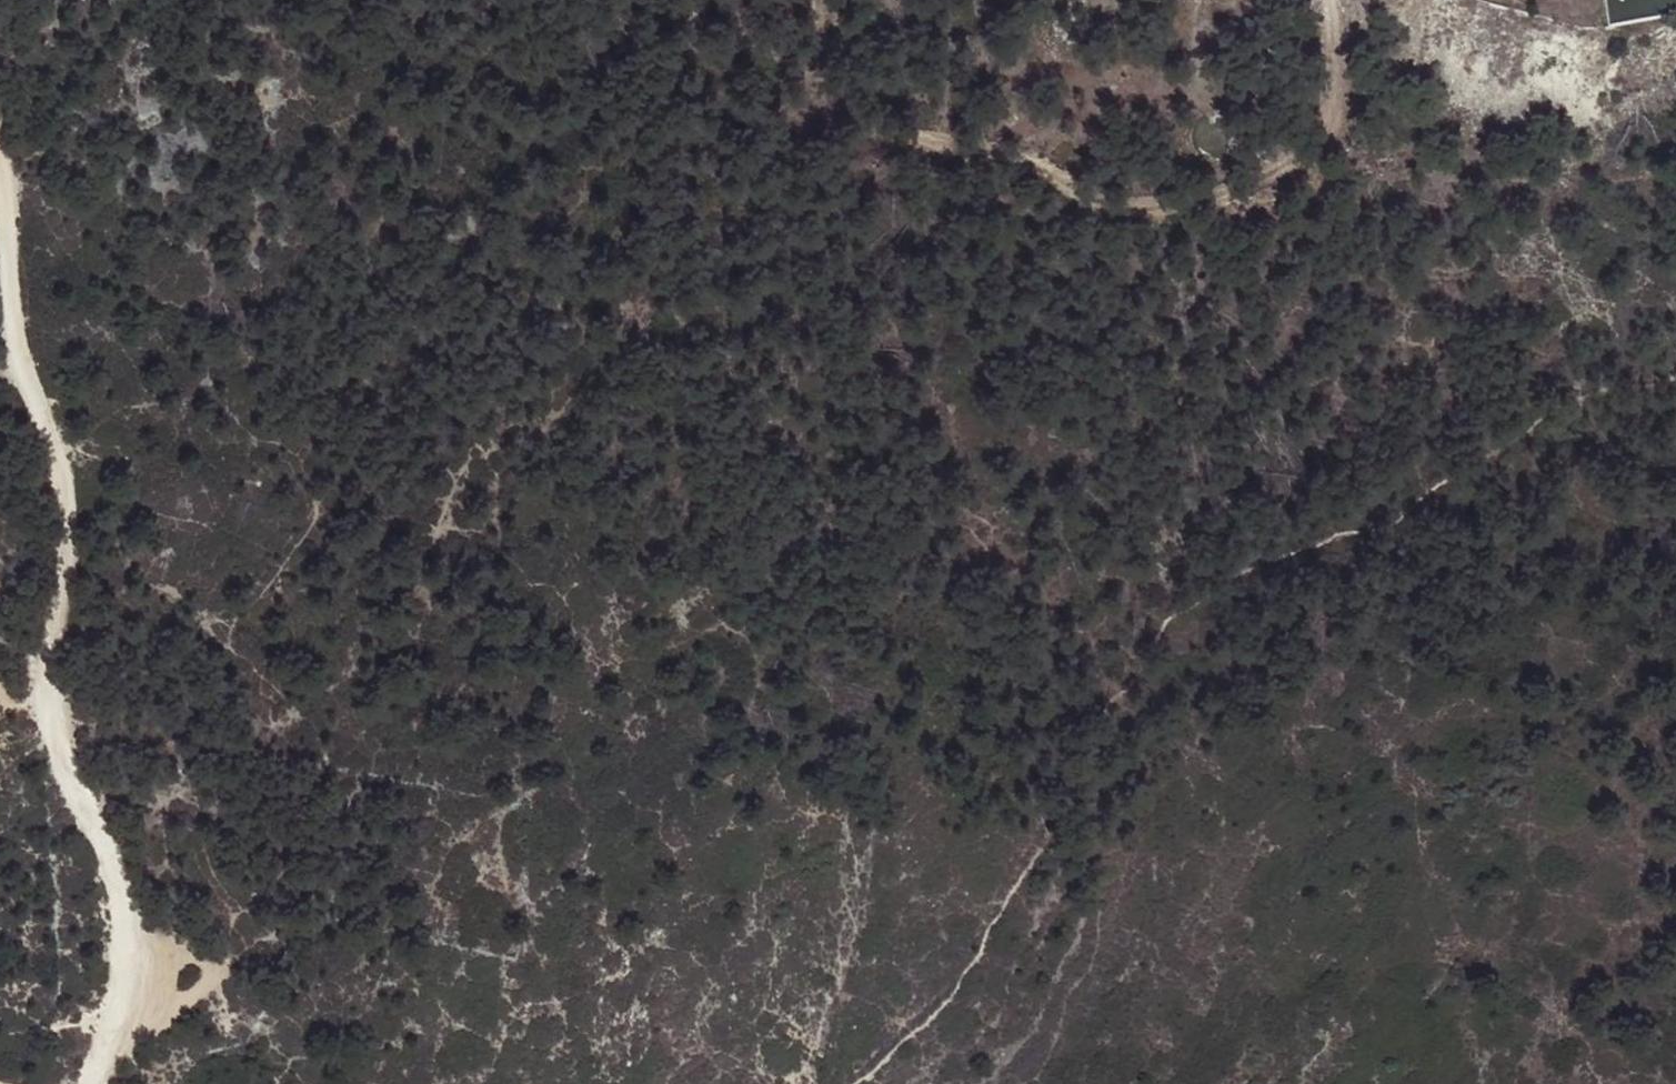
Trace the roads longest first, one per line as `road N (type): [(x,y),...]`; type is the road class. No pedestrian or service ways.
road 1 (track): [(83,1083),(117,944),(56,691),(58,421),(0,142)]

